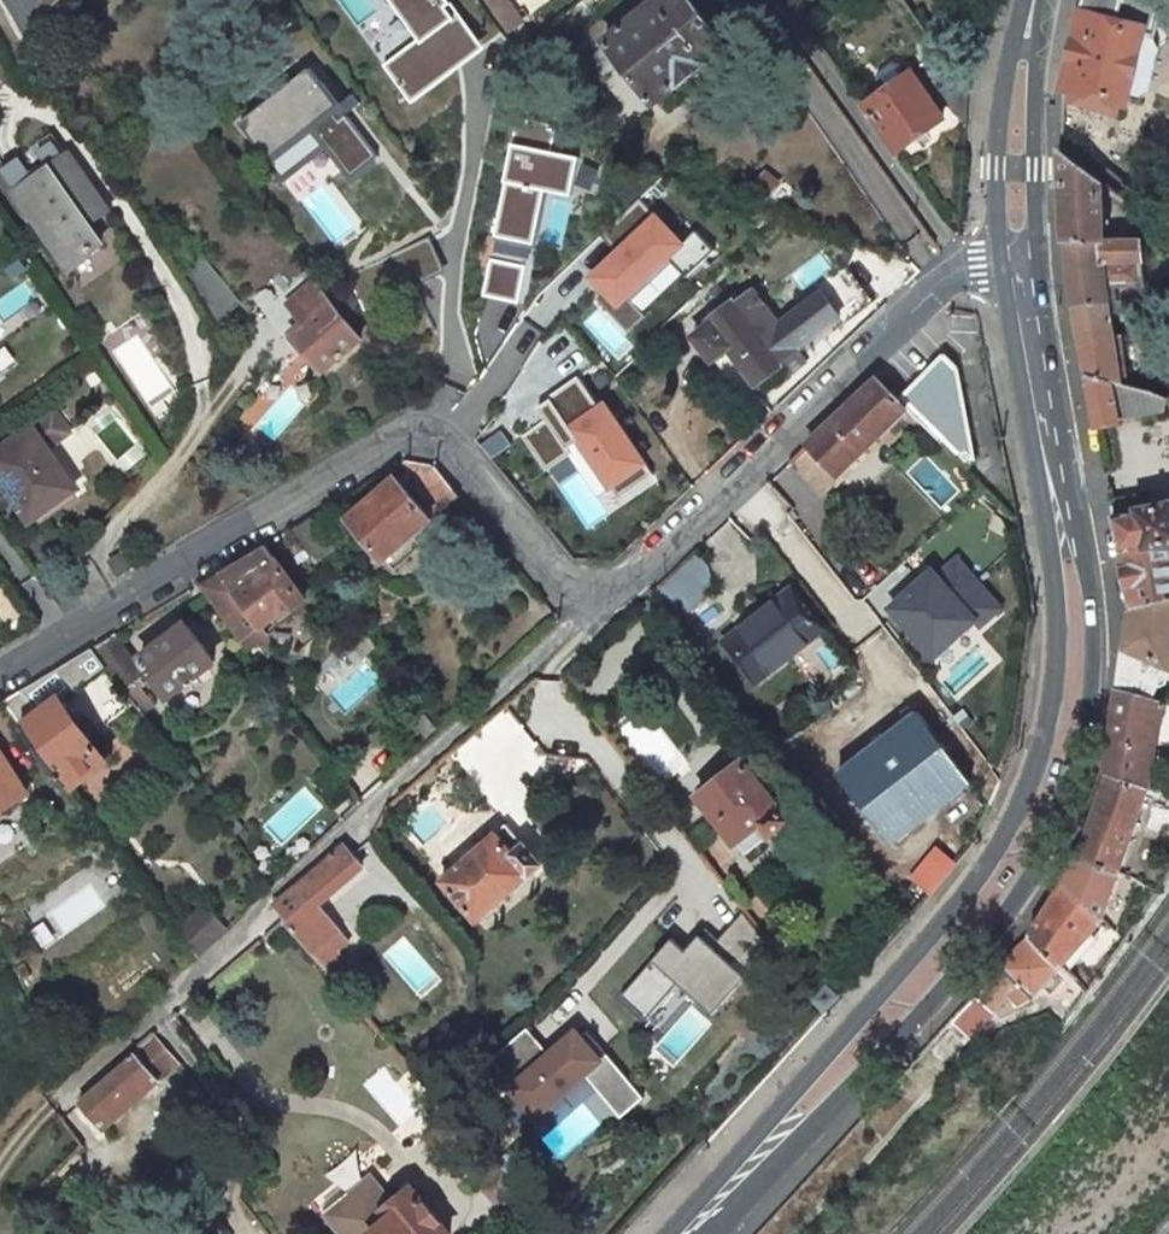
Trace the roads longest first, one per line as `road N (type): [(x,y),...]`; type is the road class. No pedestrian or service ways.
road 1 (primary): [(706,1233),(890,1050),(992,926),(1072,788),(1093,694),(1094,606),(1039,257)]
road 2 (primary): [(999,262),(1057,605),(1046,728),(984,858),(677,1233)]
road 3 (residential): [(422,424),(586,610),(963,266)]
road 4 (track): [(104,611),(98,553),(198,428),(203,364),(183,305),(81,147),(62,126),(0,92)]
road 5 (residential): [(0,673),(422,424)]
road 6 (unclassified): [(422,424),(460,371),(454,250),(479,132),(482,65)]
road 7 (residential): [(963,266),(774,0)]
road 8 (primary): [(1023,0),(996,148),(999,262)]
road 9 (primary): [(1039,257),(1035,108),(1049,0)]

